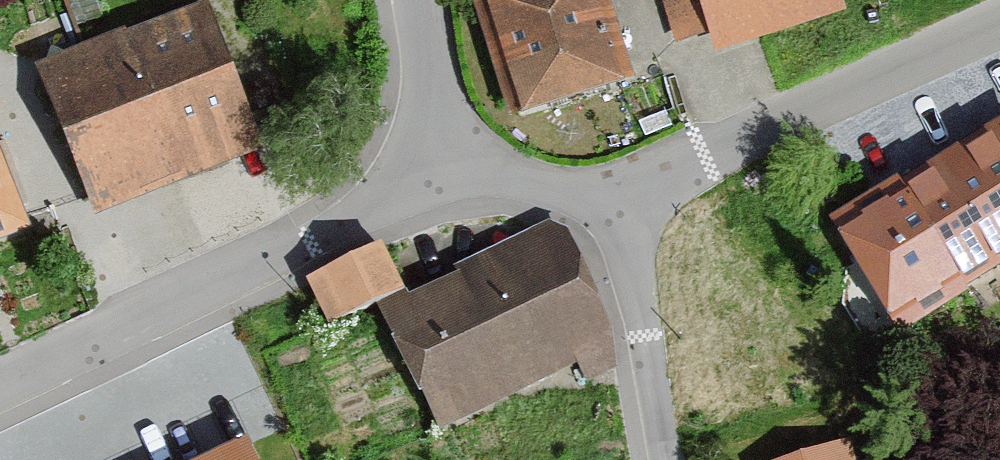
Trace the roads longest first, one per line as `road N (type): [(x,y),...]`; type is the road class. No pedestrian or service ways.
road 1 (unclassified): [(439,184),(0,386)]
road 2 (residential): [(999,27),(865,82),(622,207)]
road 3 (residential): [(622,207),(669,459)]
road 4 (unclassified): [(417,0),(439,184)]
road 5 (residential): [(622,207),(520,186),(439,184)]

